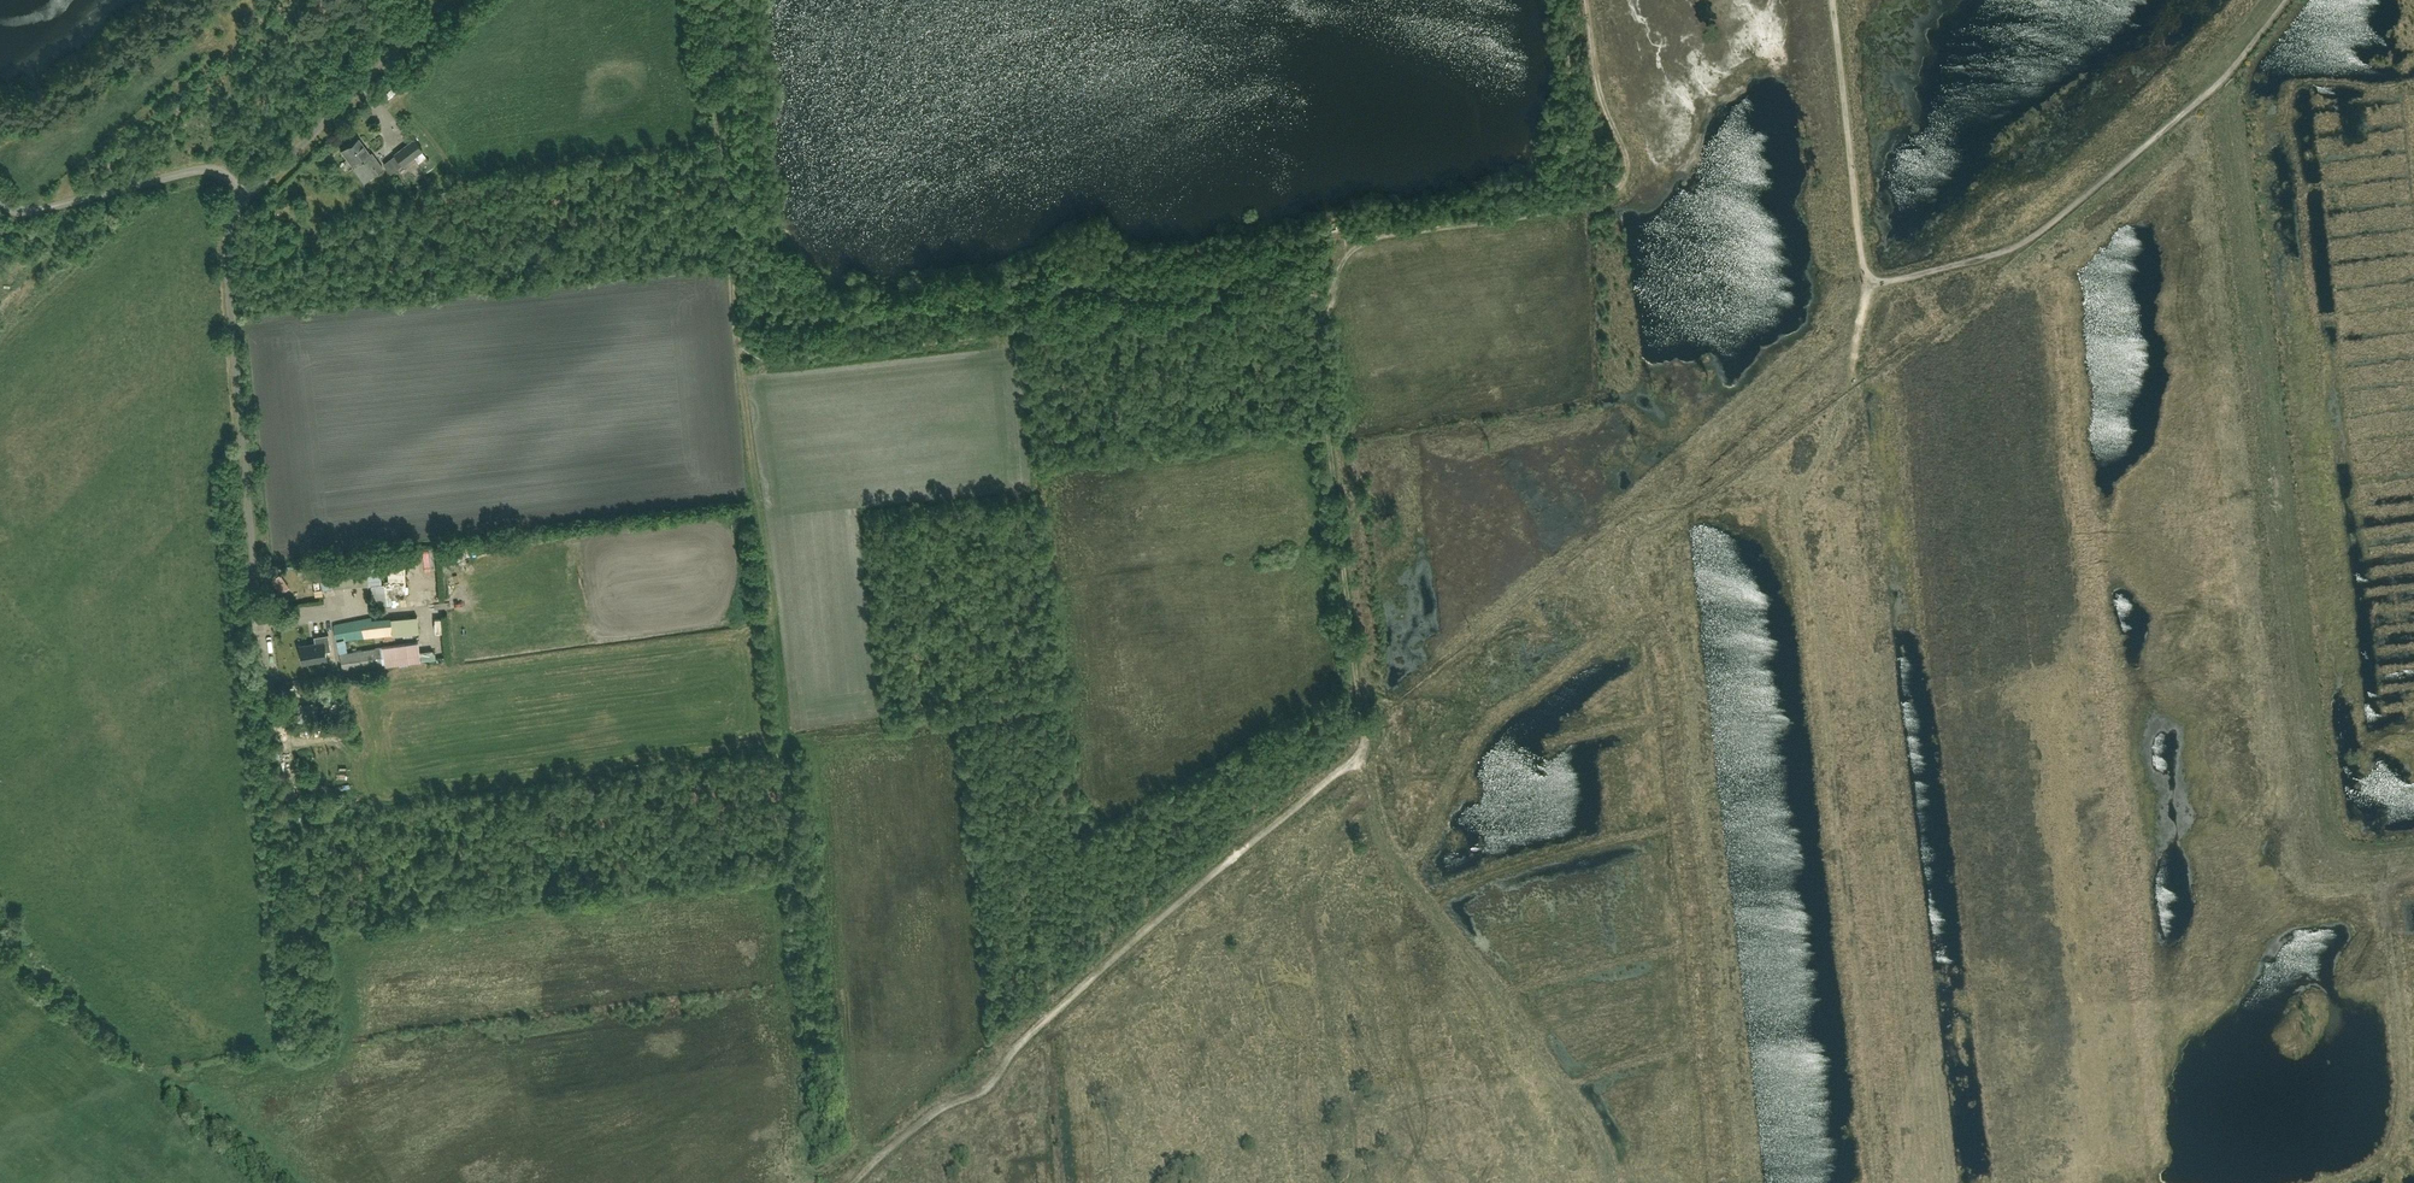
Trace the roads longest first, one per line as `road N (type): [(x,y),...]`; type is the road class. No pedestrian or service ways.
road 1 (track): [(853,1182),(901,1138),(992,1083),(1119,954),(1331,781),(1364,742),(1361,719)]
road 2 (unclassified): [(245,197),(230,227),(230,307),(271,693)]
road 3 (unclassified): [(449,0),(245,197)]
road 4 (unclassified): [(0,201),(23,212),(208,169),(224,172),(245,197)]

